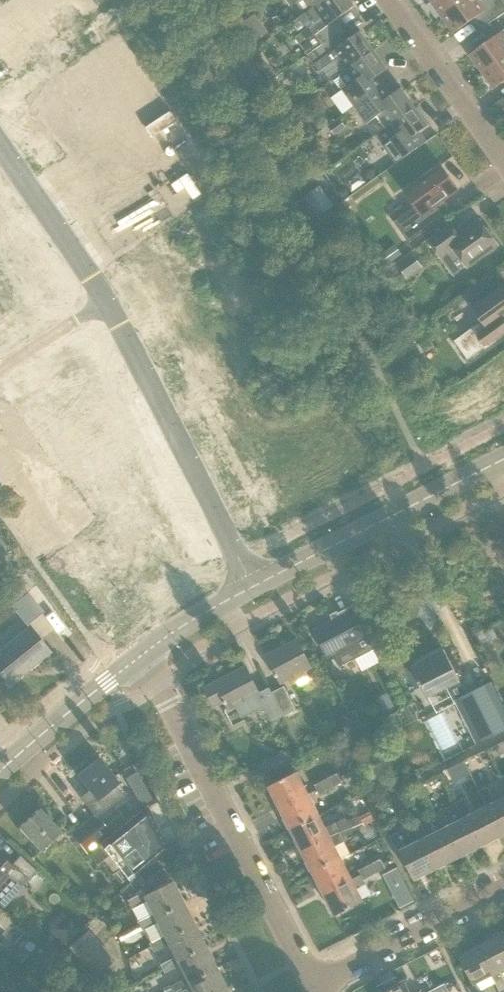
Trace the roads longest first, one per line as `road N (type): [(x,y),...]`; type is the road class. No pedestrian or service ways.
road 1 (residential): [(313,983),(141,654)]
road 2 (residential): [(108,305),(258,584)]
road 3 (tertiary): [(258,584),(503,461)]
road 4 (residential): [(313,983),(503,892)]
road 5 (residential): [(503,162),(386,0)]
road 6 (residential): [(0,143),(108,305)]
road 7 (tertiary): [(0,772),(141,654)]
road 8 (tertiary): [(141,654),(258,584)]
road 9 (residential): [(0,374),(108,305)]

